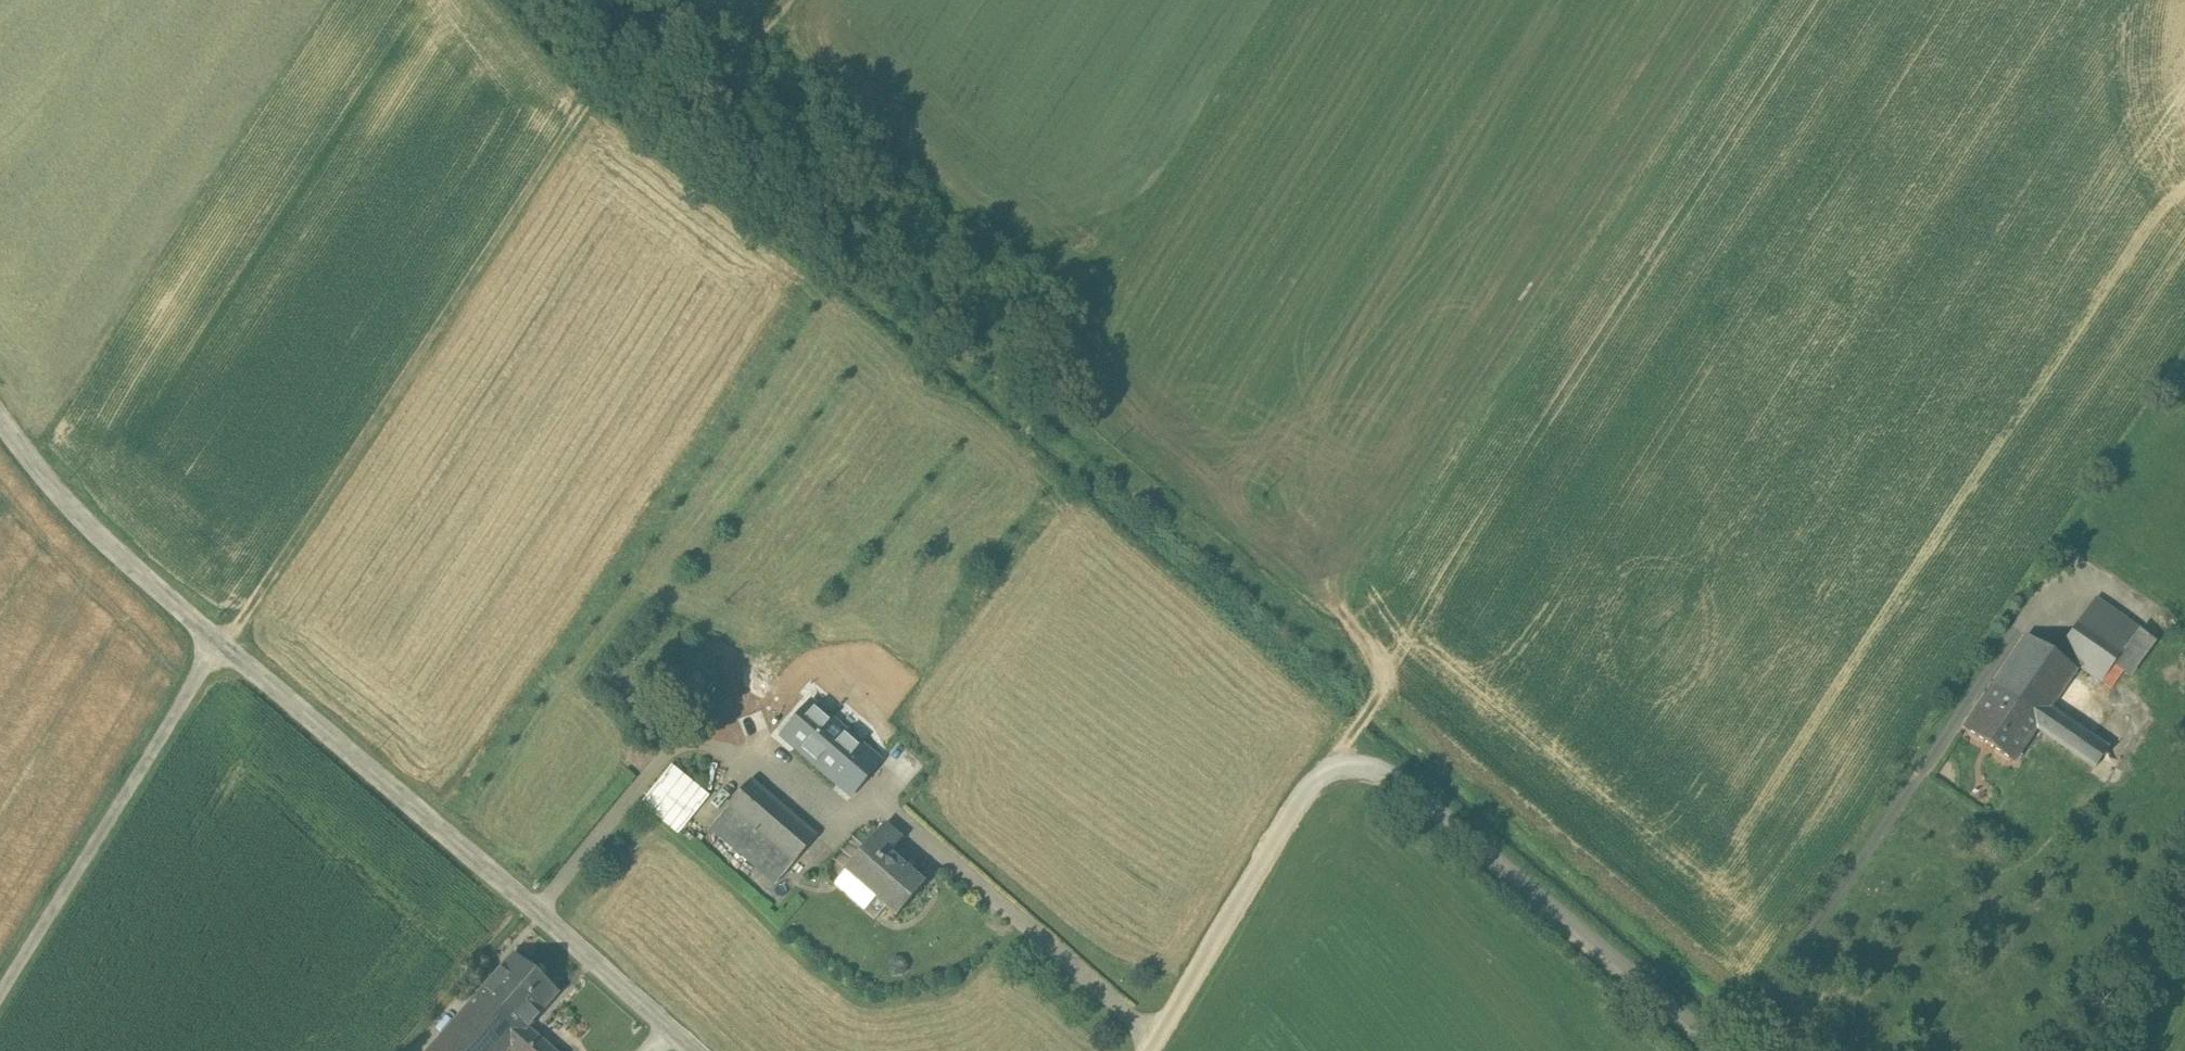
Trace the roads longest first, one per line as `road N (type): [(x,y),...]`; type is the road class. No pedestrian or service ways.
road 1 (unclassified): [(692,1050),(92,526),(0,405)]
road 2 (unclassified): [(1719,1050),(1394,777),(1350,769),(1329,774),(1291,815),(1149,1050)]

